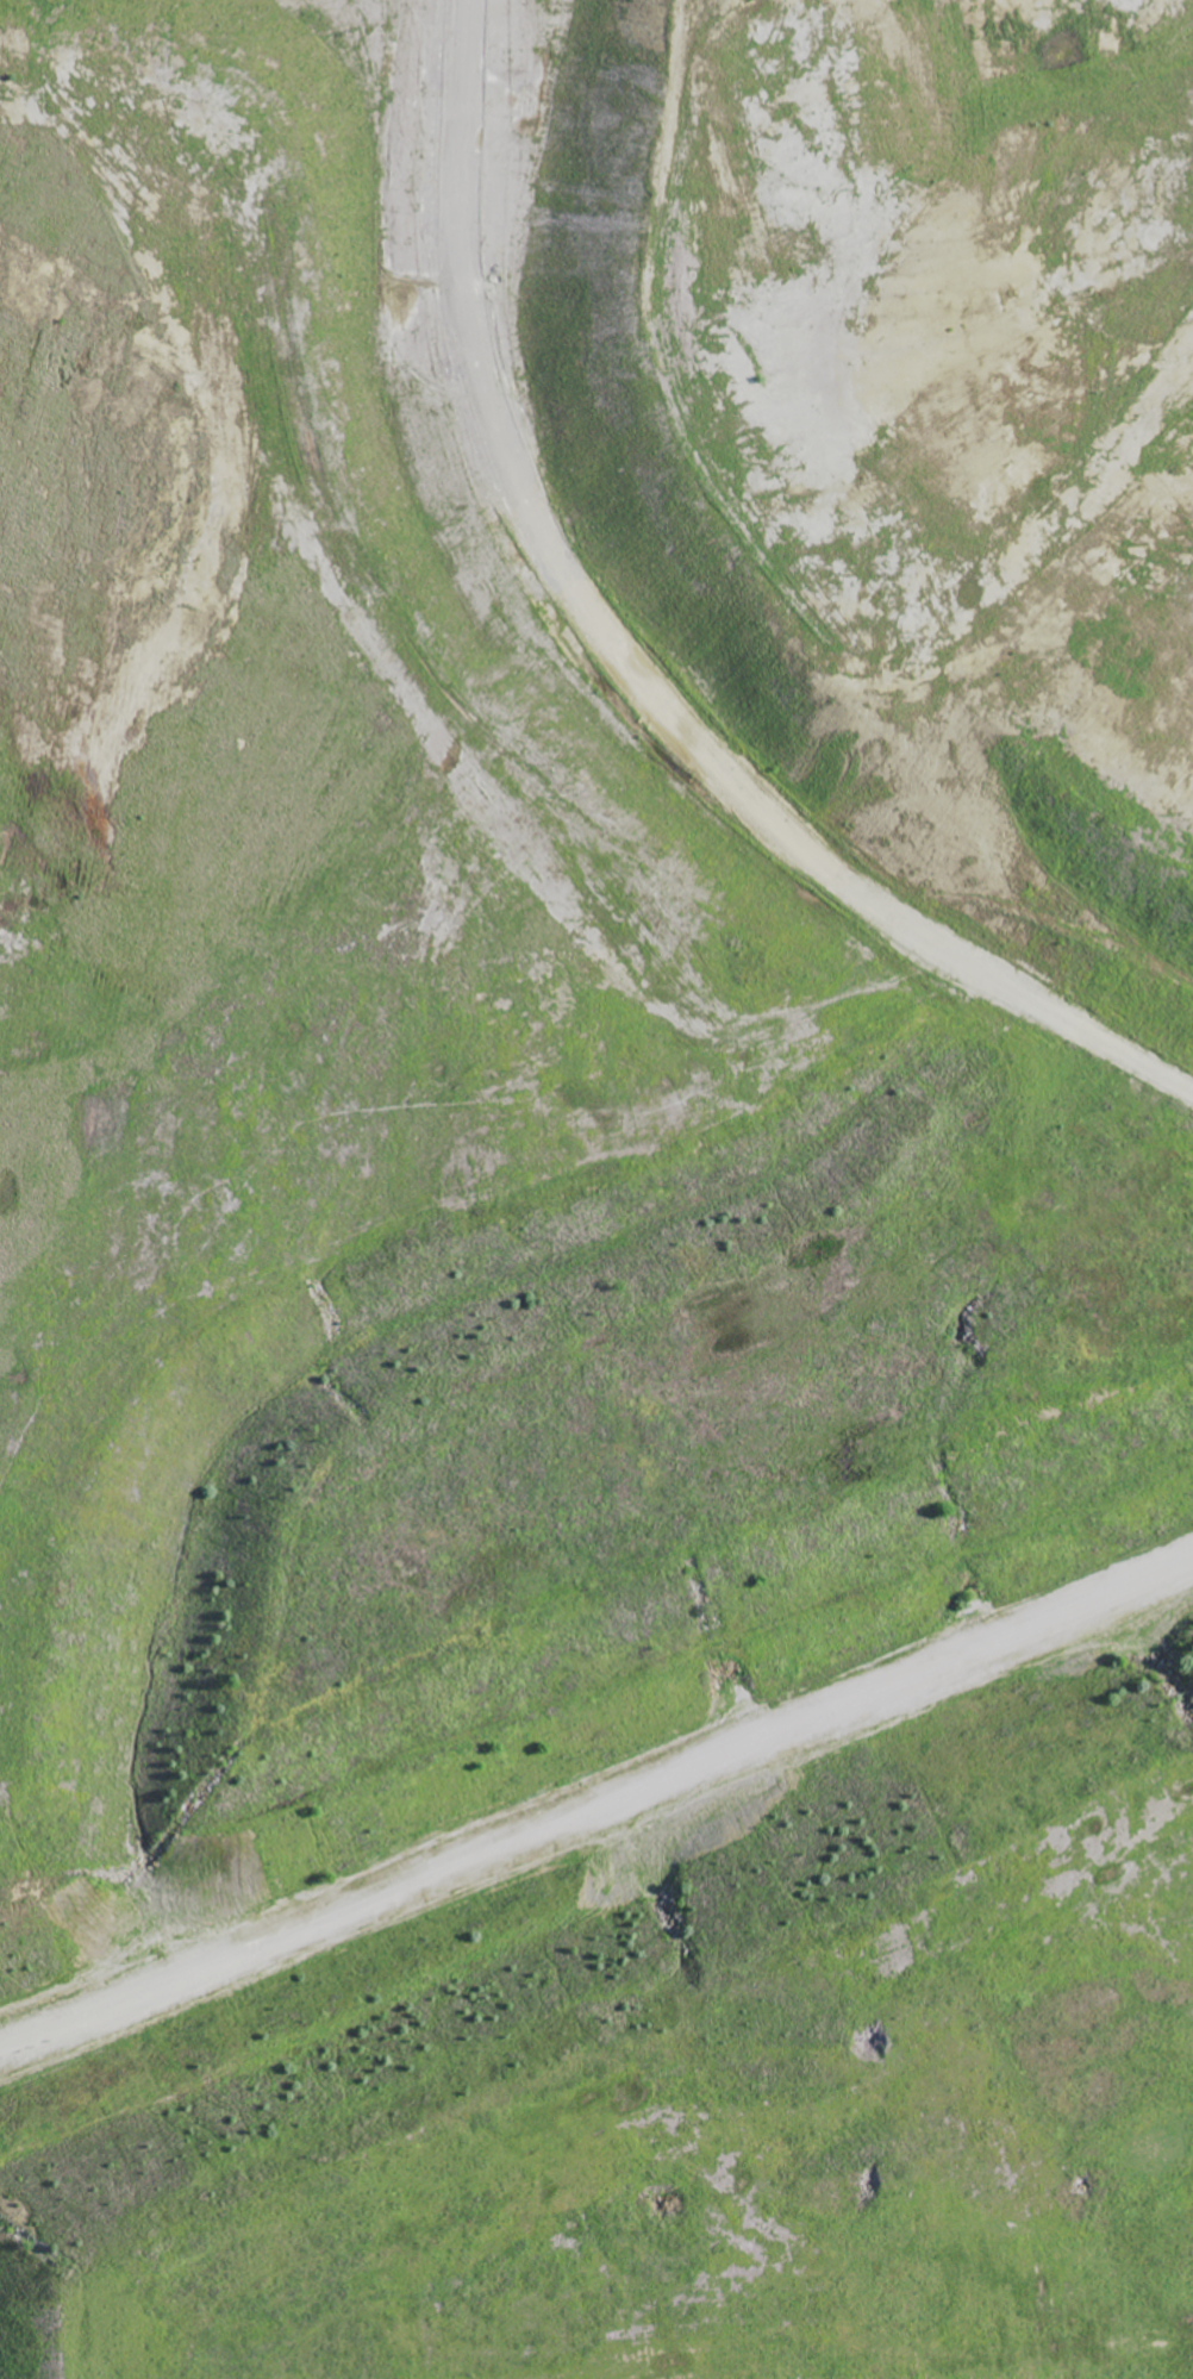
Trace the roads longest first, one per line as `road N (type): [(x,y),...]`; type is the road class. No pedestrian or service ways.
road 1 (residential): [(0,2080),(101,2035),(552,1897),(705,1806),(991,1659),(1192,1569)]

